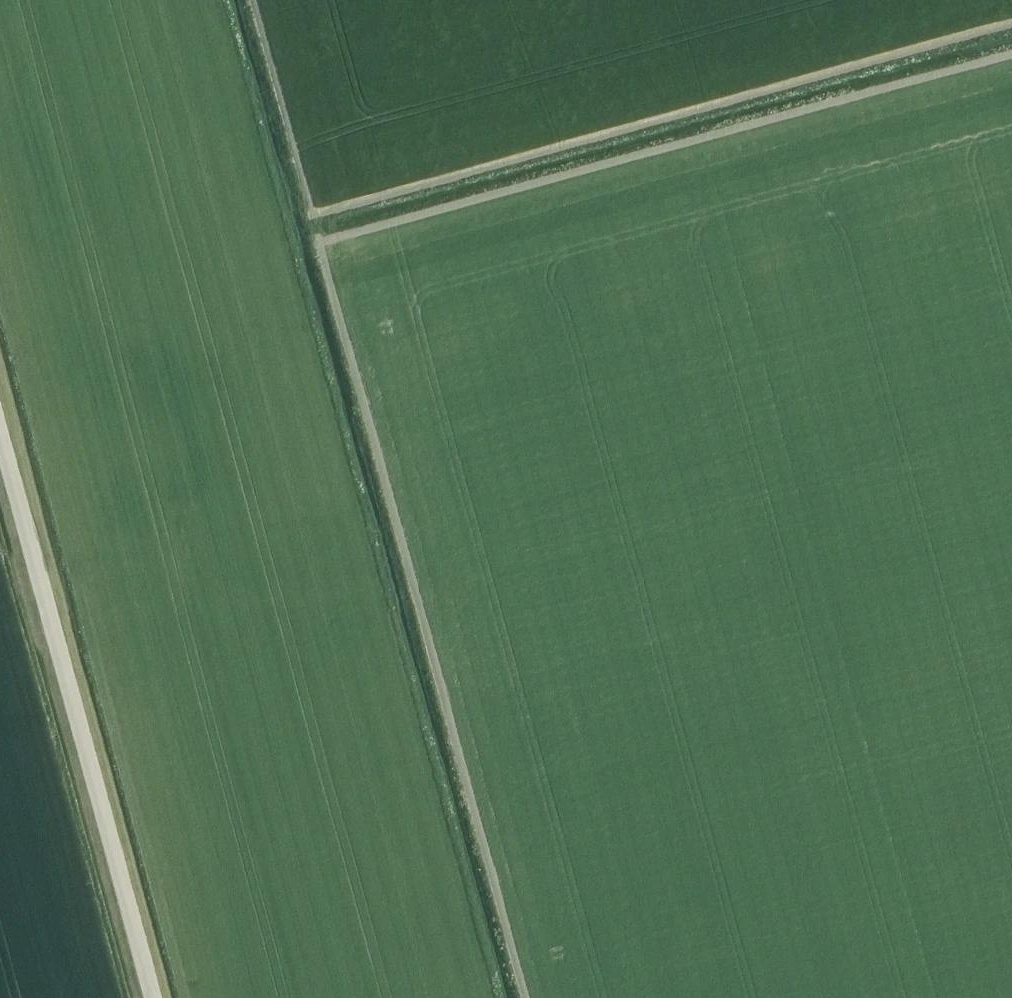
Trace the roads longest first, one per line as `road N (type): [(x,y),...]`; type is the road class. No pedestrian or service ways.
road 1 (unclassified): [(152,997),(0,432)]

